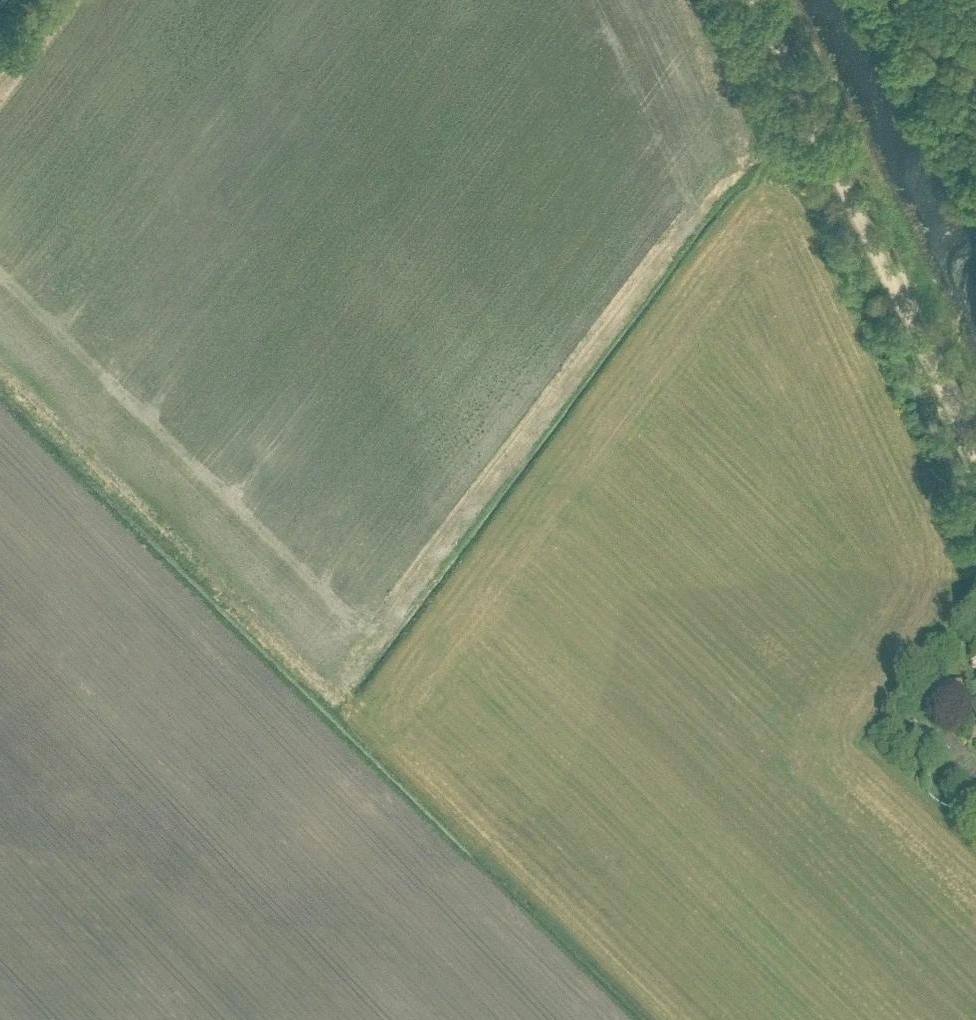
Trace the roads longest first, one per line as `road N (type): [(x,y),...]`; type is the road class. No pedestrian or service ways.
road 1 (track): [(753,0),(975,452)]

